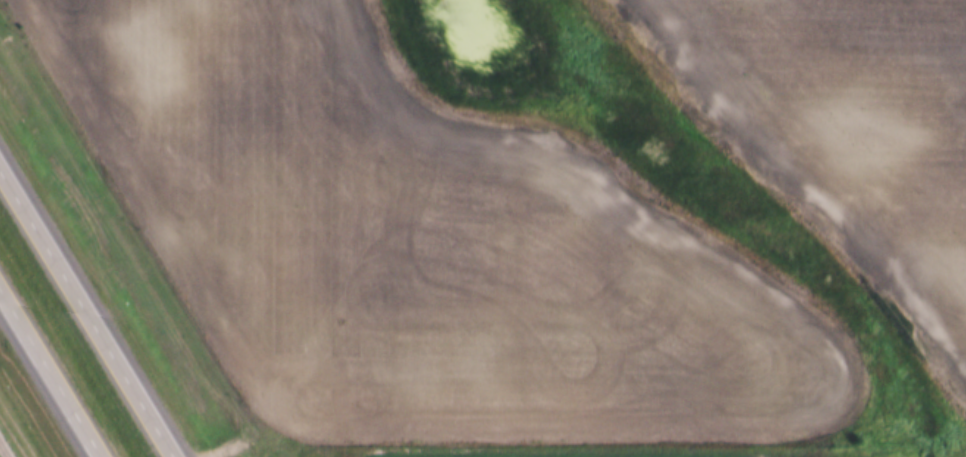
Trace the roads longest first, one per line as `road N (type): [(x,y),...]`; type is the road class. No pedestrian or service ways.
road 1 (trunk): [(175,456),(0,169)]
road 2 (trunk): [(0,288),(101,456)]

